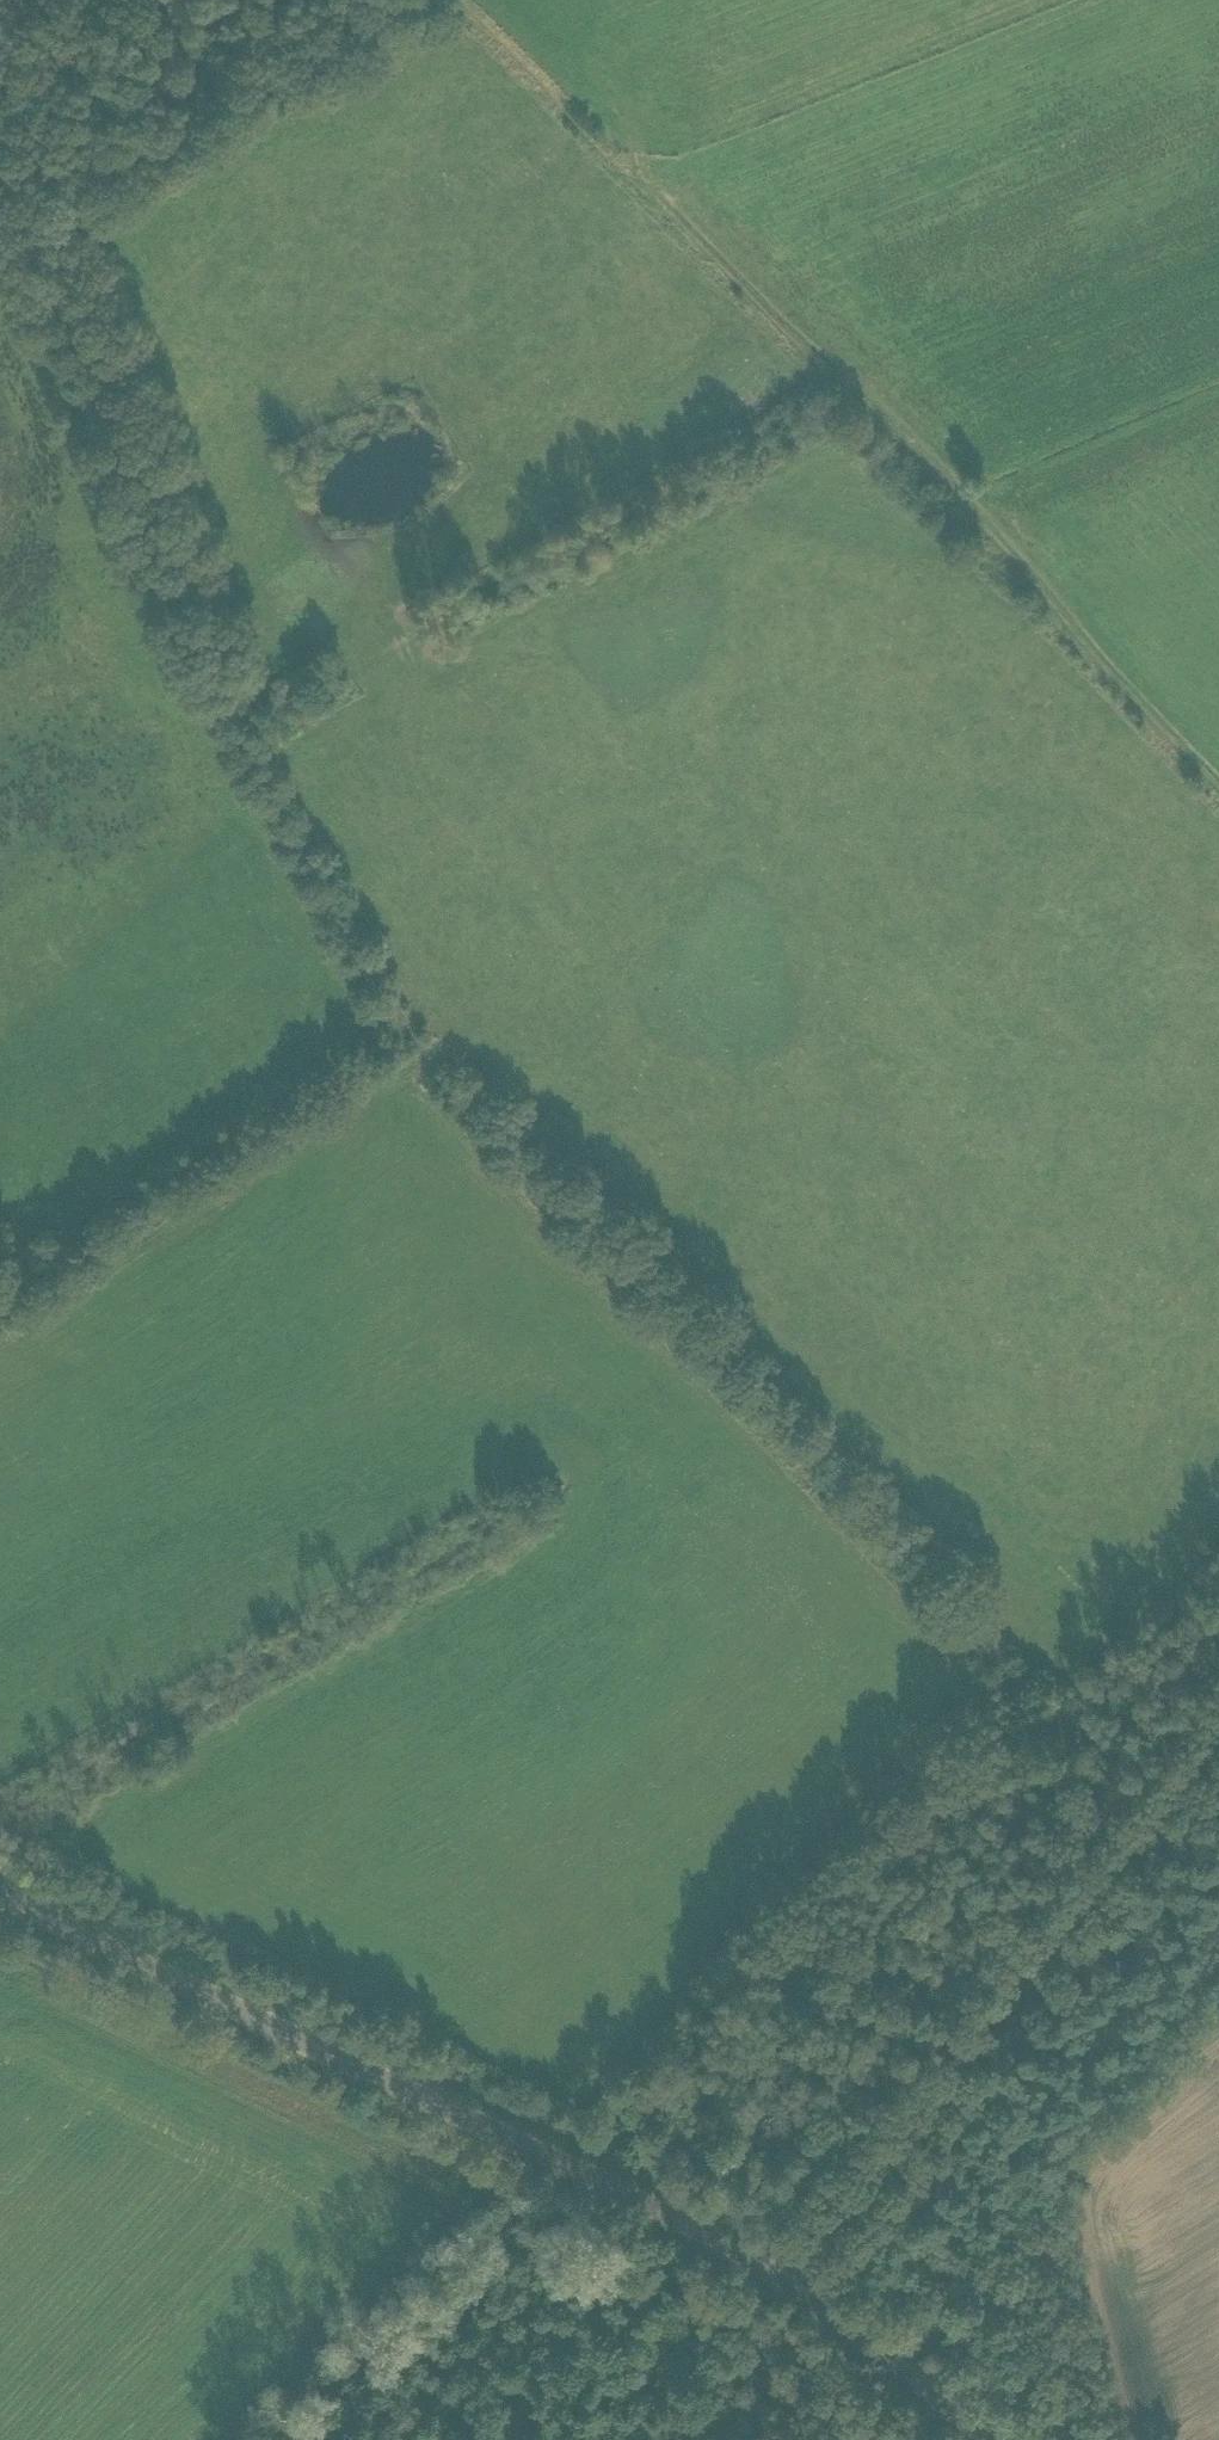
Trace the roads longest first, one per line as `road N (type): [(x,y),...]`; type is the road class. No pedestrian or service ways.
road 1 (unclassified): [(783,2280),(570,2167),(0,1900)]
road 2 (unclassified): [(783,2280),(900,2121),(1218,1725)]
road 3 (unclassified): [(987,2439),(783,2280)]

